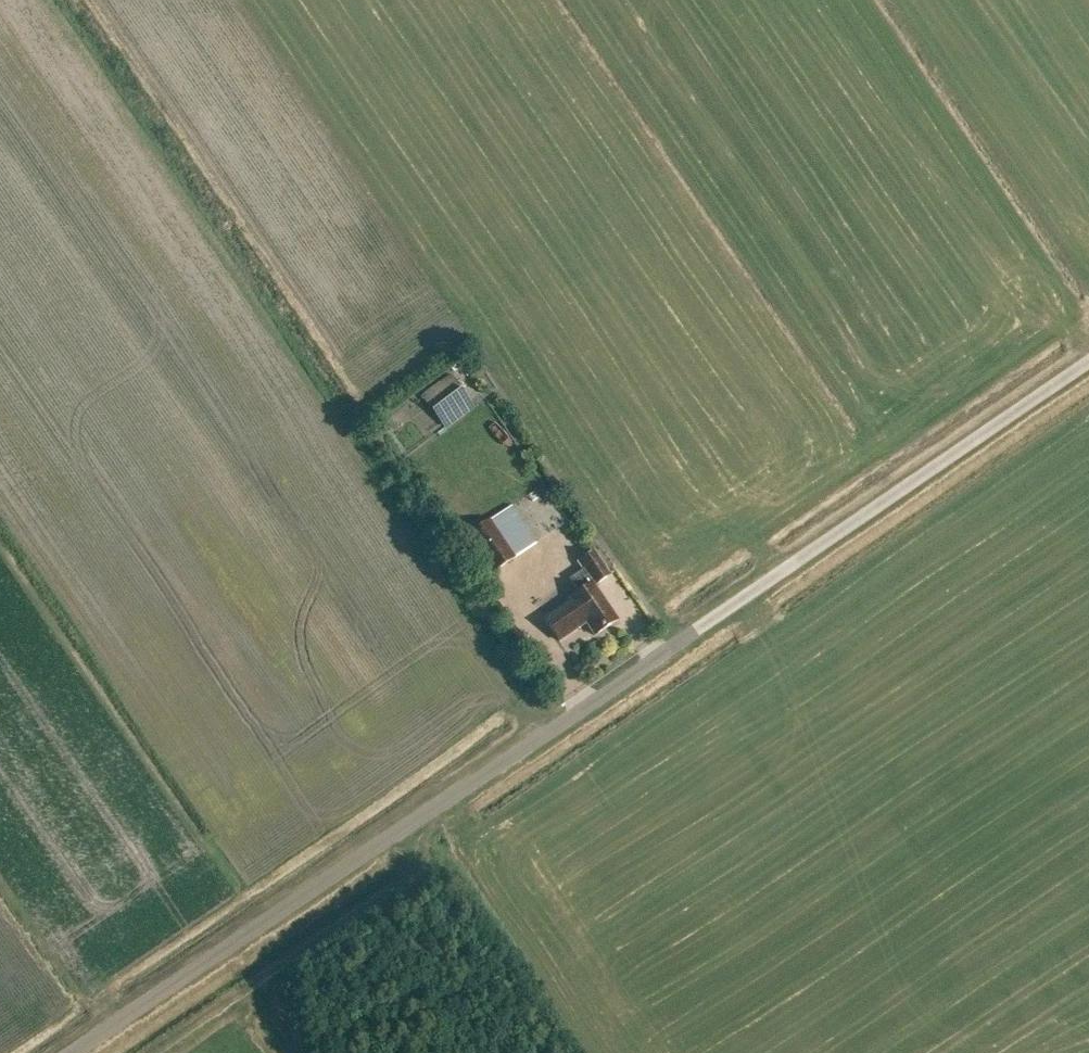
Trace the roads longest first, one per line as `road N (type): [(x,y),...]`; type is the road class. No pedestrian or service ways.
road 1 (unclassified): [(73,1052),(1088,361)]

